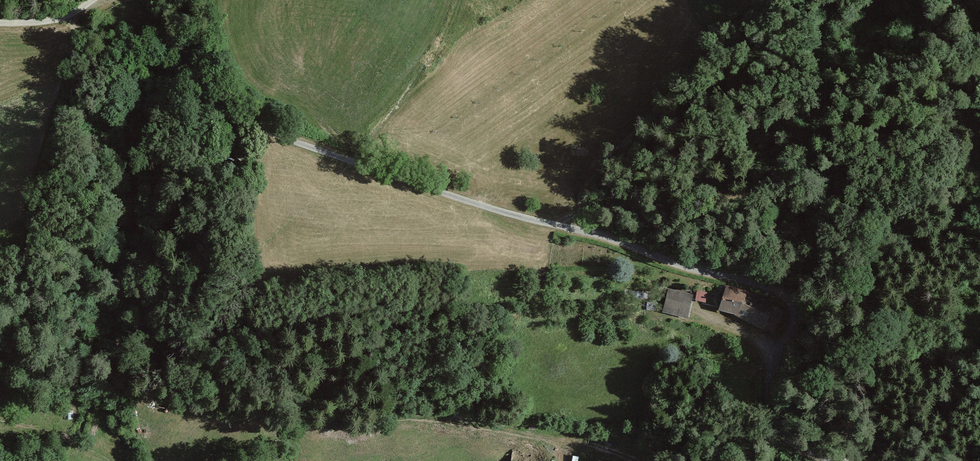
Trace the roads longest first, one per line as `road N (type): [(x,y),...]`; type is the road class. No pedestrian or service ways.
road 1 (unclassified): [(846,460),(794,443),(770,413),(770,375),(797,318),(789,297),(486,207),(270,130),(216,91),(164,0)]
road 2 (track): [(979,197),(702,192),(571,209)]
road 3 (track): [(562,226),(597,158),(757,0)]

